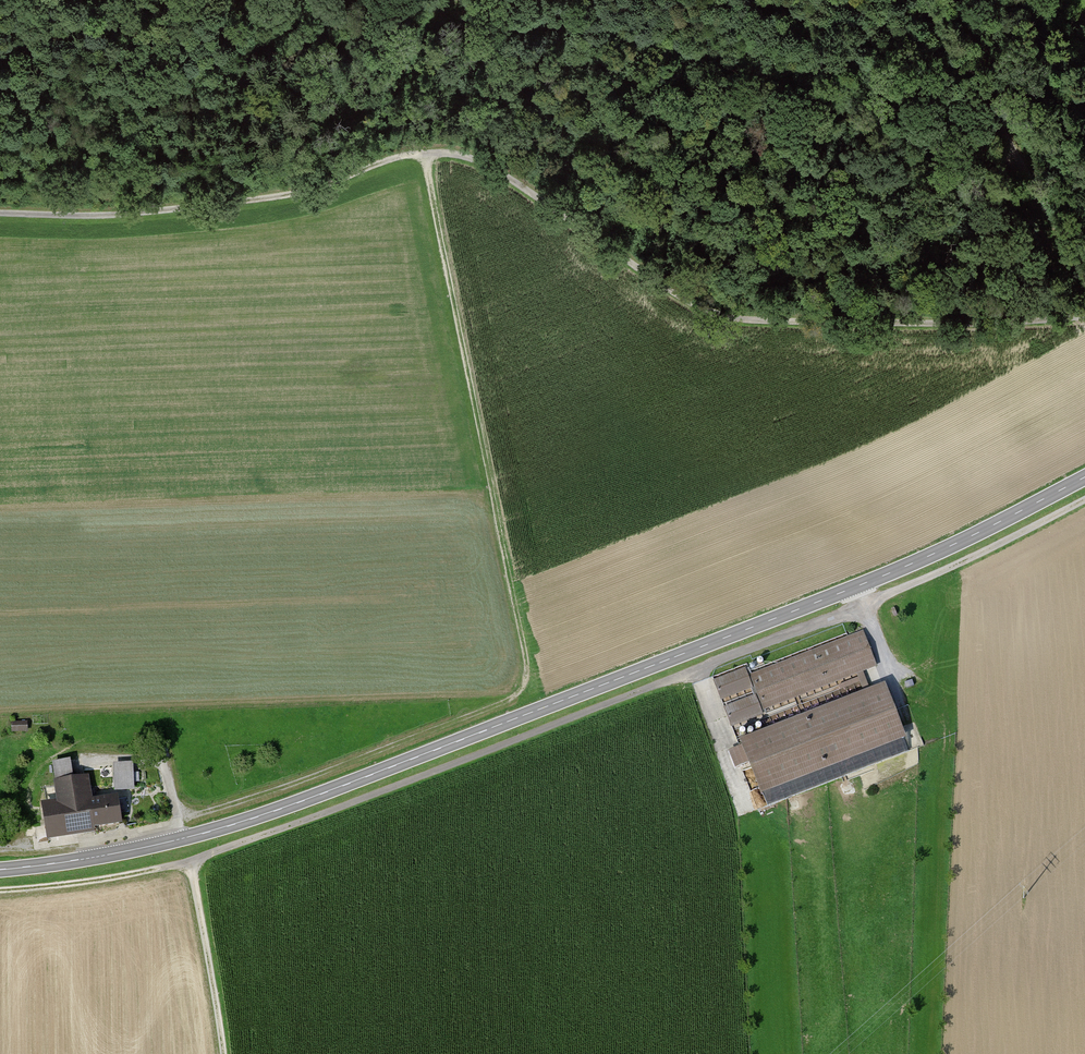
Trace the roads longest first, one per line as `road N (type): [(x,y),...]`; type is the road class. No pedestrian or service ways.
road 1 (track): [(0,890),(190,862),(277,832),(863,608),(1084,499)]
road 2 (primary): [(1084,476),(855,587),(312,798),(127,851),(0,869)]
road 3 (track): [(0,213),(143,214),(341,177),(401,157),(461,156),(493,166),(716,314),(930,324),(1084,315)]
road 4 (track): [(78,843),(181,822),(321,775),(522,692),(527,664),(426,154)]
road 5 (track): [(184,838),(59,215)]
road 6 (track): [(1021,170),(691,54),(579,21),(452,0)]
road 7 (track): [(925,0),(1084,276)]
road 8 (track): [(190,862),(224,1053)]

